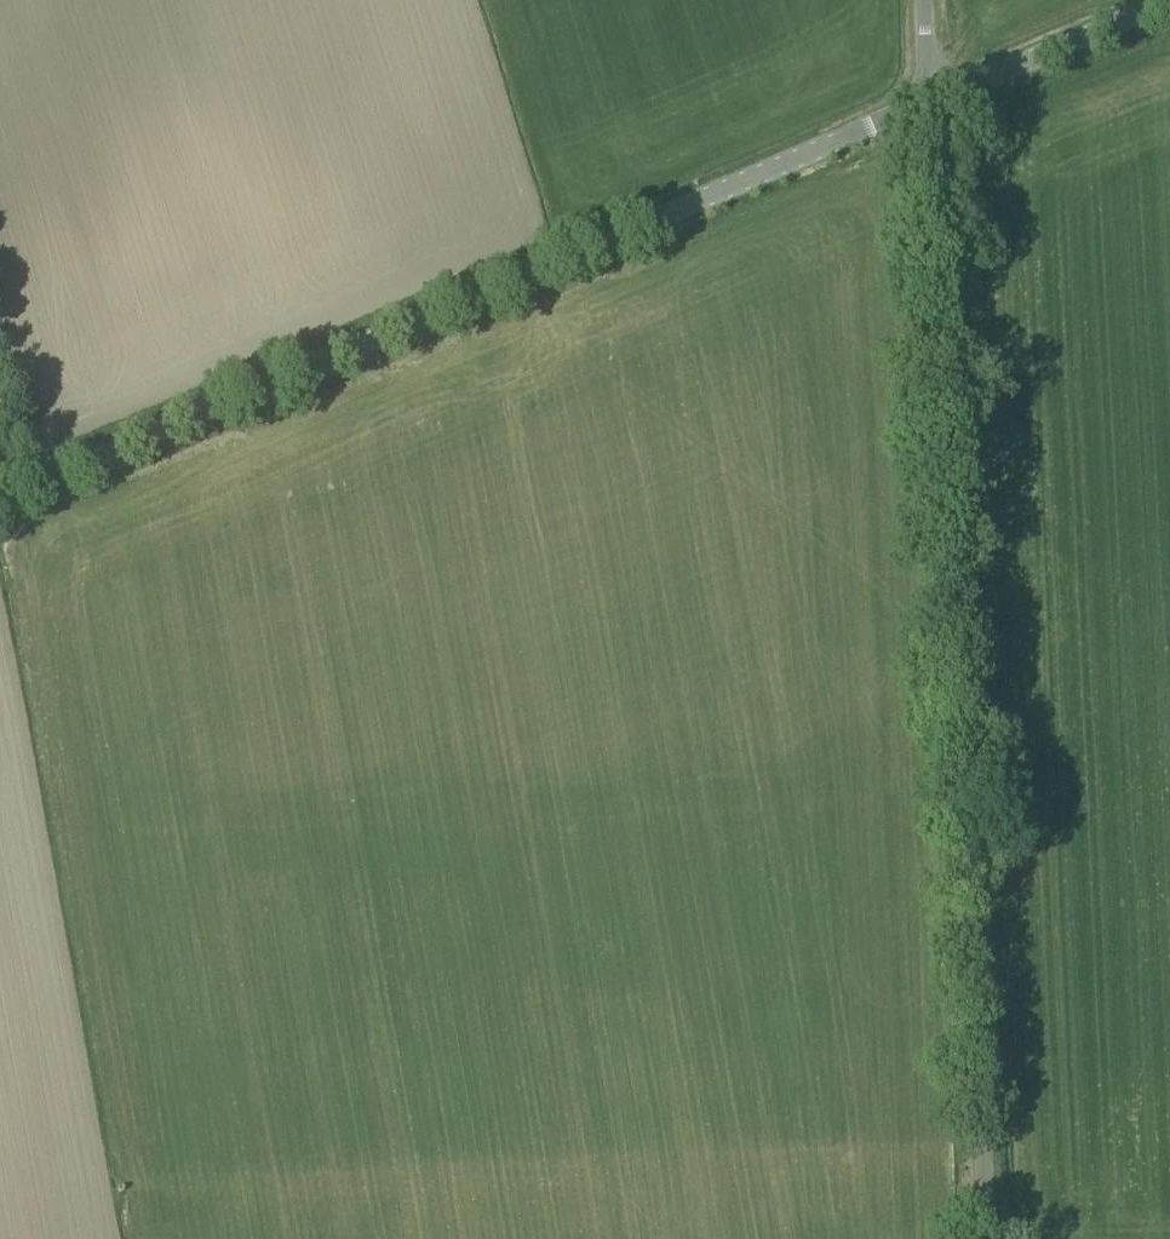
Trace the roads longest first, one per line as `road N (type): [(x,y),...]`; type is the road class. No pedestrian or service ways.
road 1 (unclassified): [(986,1238),(930,102)]
road 2 (tertiary): [(0,496),(930,102)]
road 3 (tertiary): [(930,102),(1169,4)]

